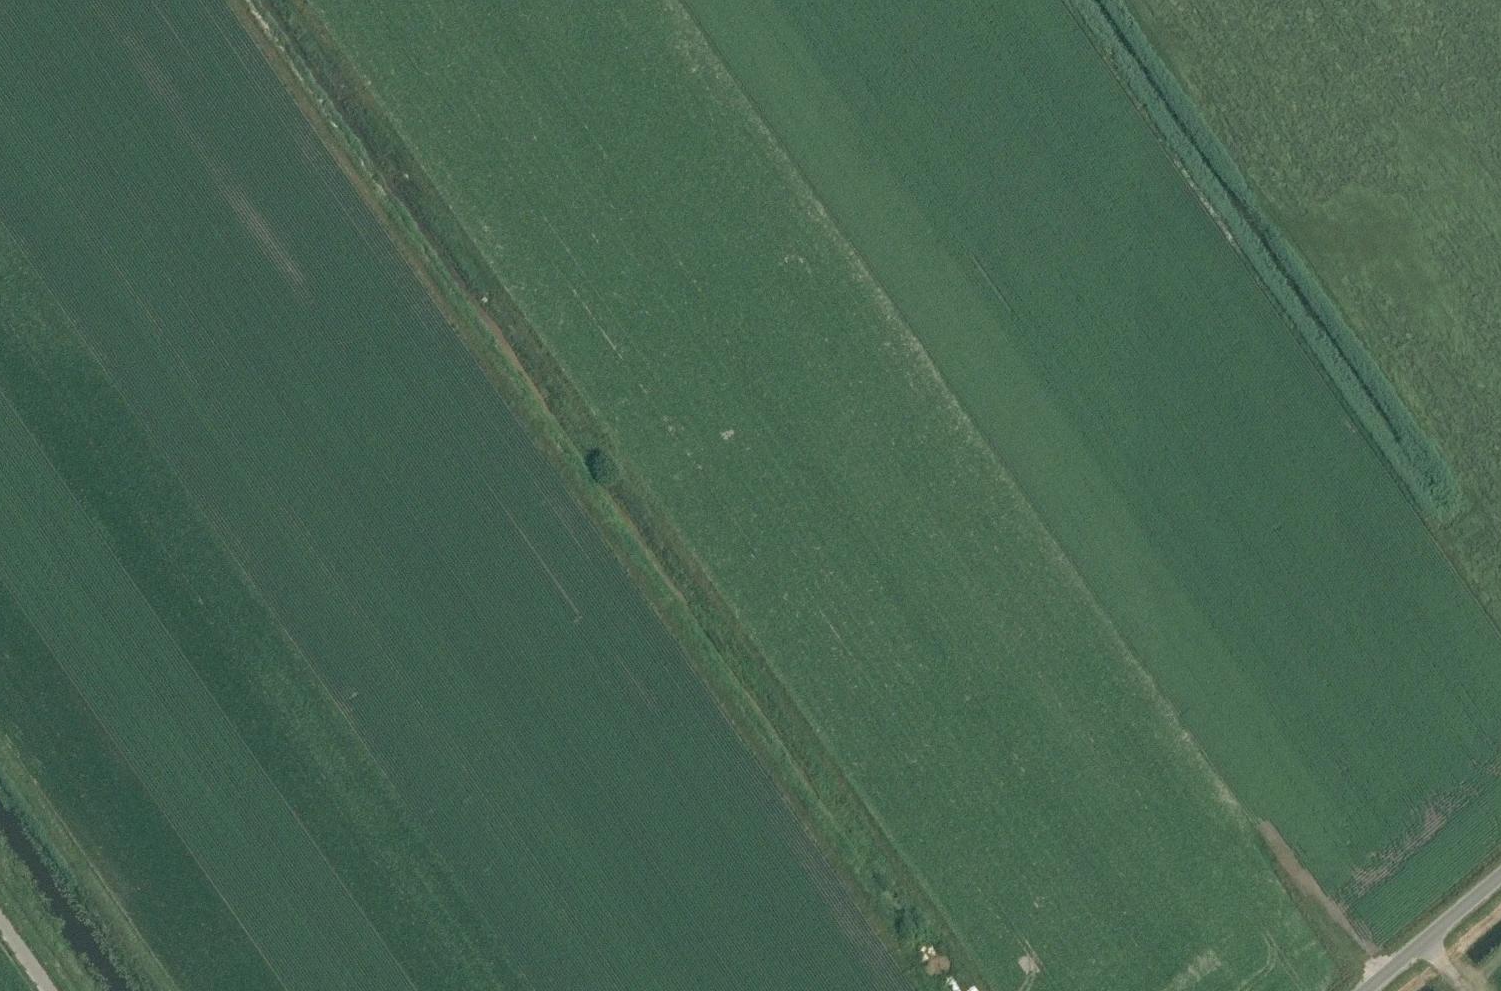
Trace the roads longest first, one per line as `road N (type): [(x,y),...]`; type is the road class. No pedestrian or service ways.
road 1 (track): [(167,990),(0,744)]
road 2 (unclassified): [(1363,990),(1500,873)]

